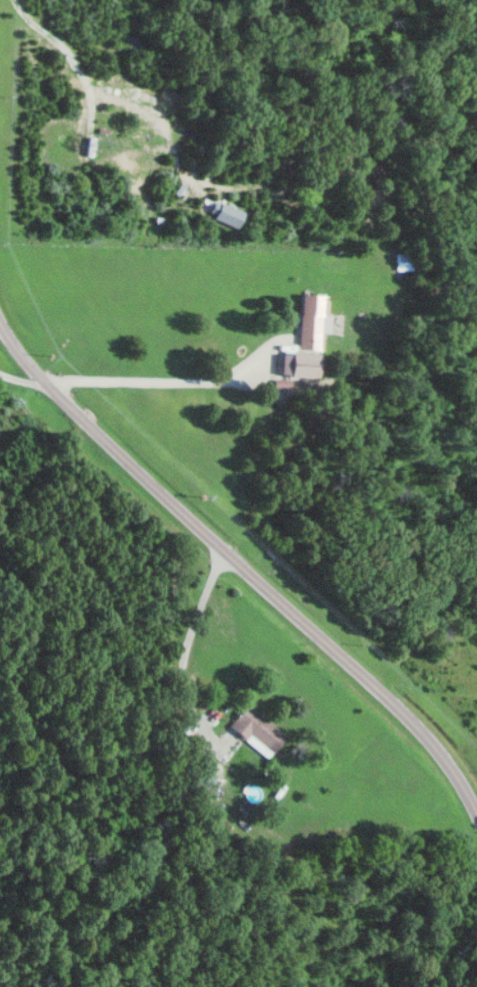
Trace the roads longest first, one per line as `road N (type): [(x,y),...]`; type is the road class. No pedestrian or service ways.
road 1 (residential): [(476,809),(406,714),(56,394),(0,319)]

